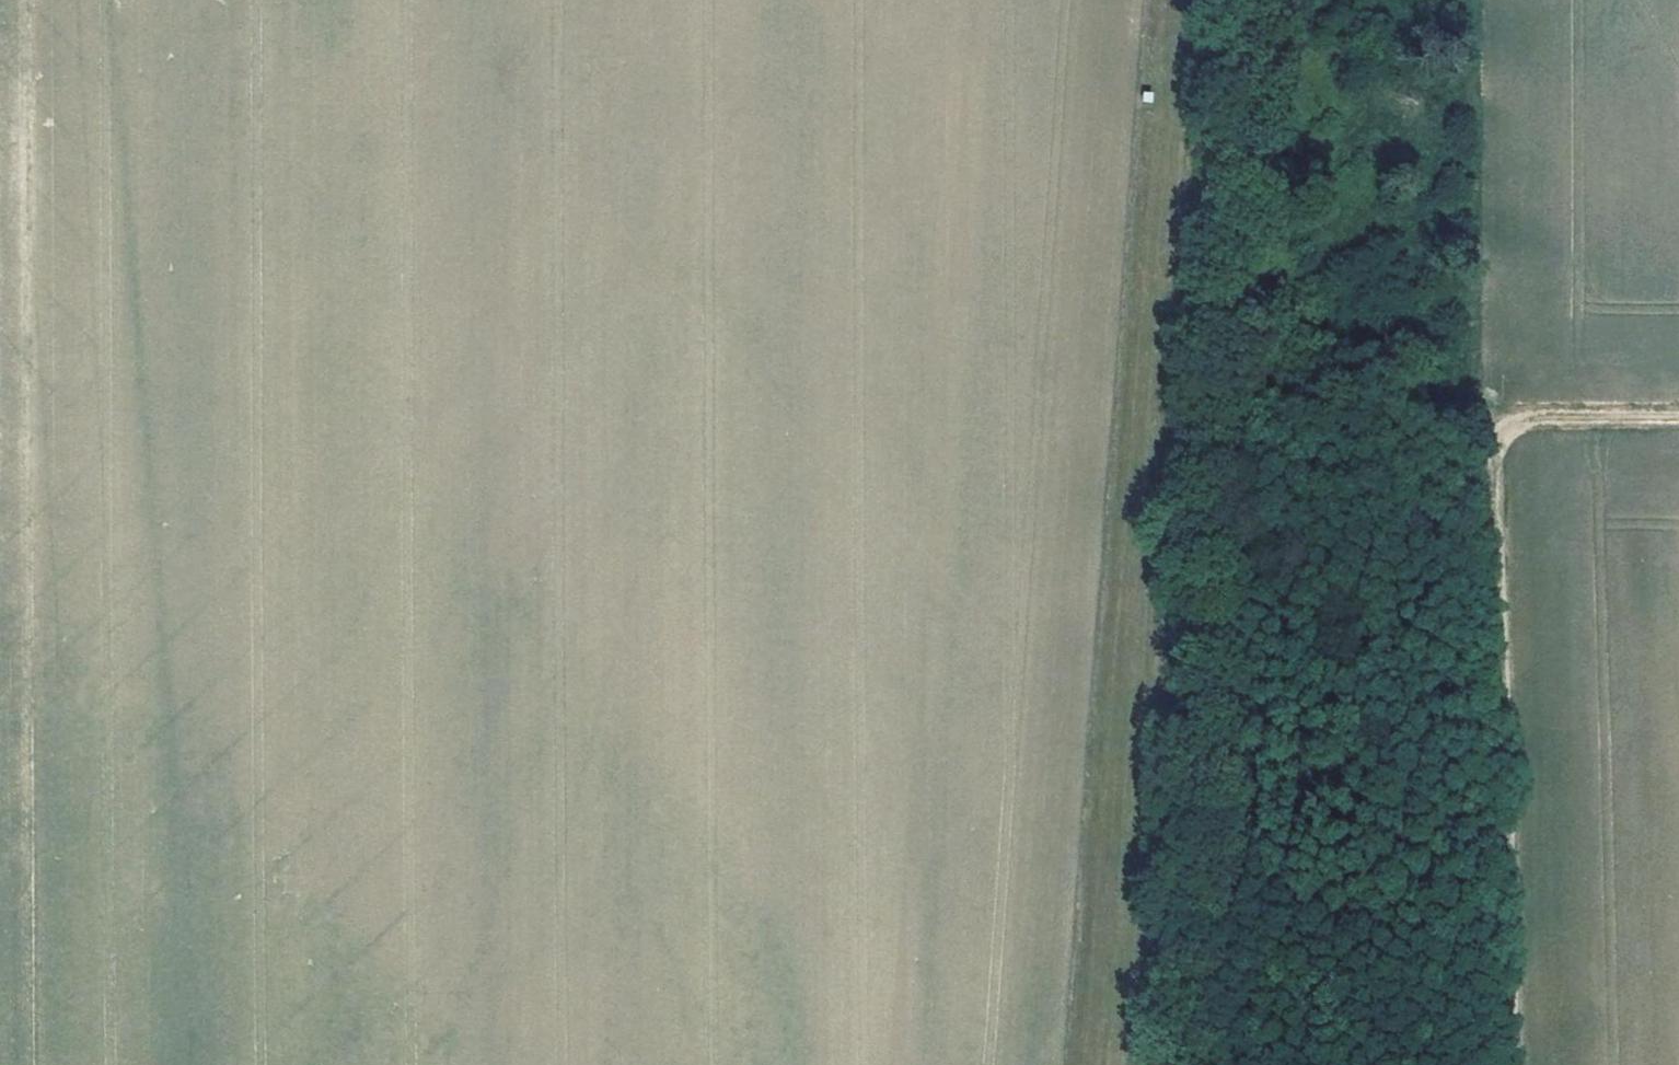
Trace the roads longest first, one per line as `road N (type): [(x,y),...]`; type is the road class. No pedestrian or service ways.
road 1 (track): [(1678,421),(1517,425),(1495,454),(1511,1064)]

